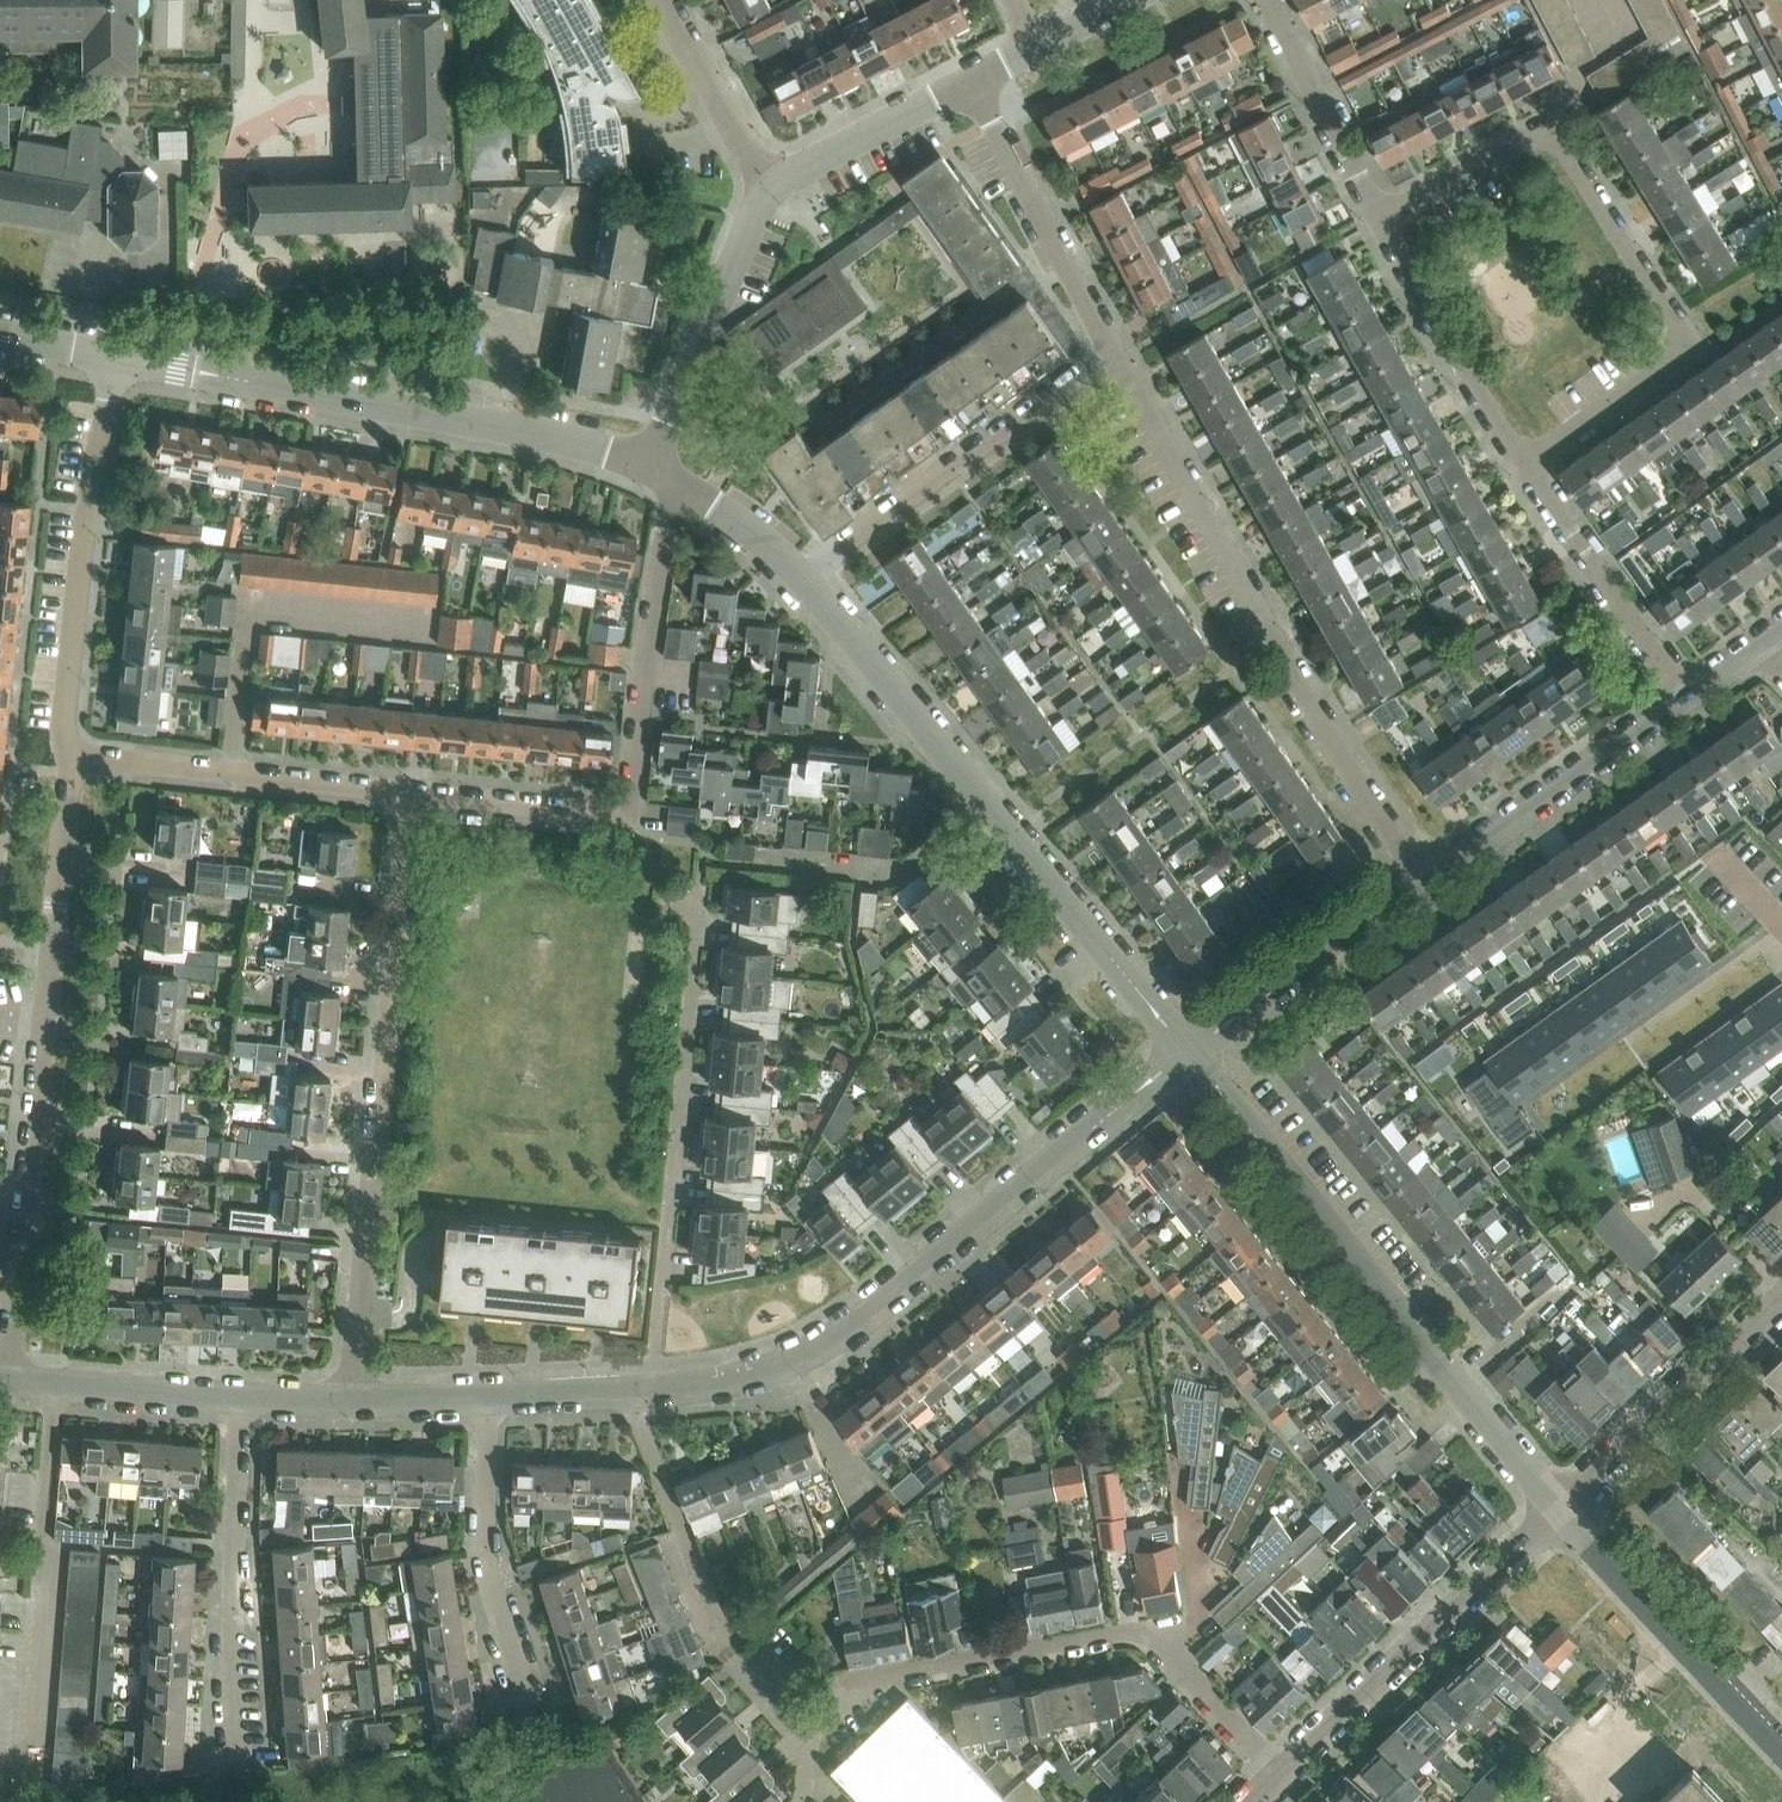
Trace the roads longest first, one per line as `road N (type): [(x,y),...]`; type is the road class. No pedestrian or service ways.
road 1 (residential): [(1390,213),(1540,130),(1563,126),(1688,328),(1686,349),(1525,463)]
road 2 (residential): [(658,1382),(771,1371),(844,1340),(1187,1050)]
road 3 (residential): [(20,1375),(84,755)]
road 4 (residential): [(1424,882),(1127,349)]
road 5 (residential): [(1187,1050),(968,778),(799,586)]
road 6 (residential): [(361,1389),(418,789)]
road 7 (residential): [(1560,1509),(1187,1050)]
road 8 (residential): [(1282,1775),(1167,1649),(1134,1631),(849,1686),(803,1732)]
road 9 (residential): [(418,789),(623,812),(637,802),(656,467)]
road 10 (residential): [(656,467),(600,445),(127,357)]
road 11 (residential): [(658,1382),(697,940),(697,907),(664,904)]
road 12 (residential): [(16,1784),(54,1376)]
road 13 (residential): [(799,586),(1127,349)]
road 14 (residential): [(84,755),(78,712),(127,357)]
road 15 (residential): [(1282,1775),(1560,1509)]
road 16 (residential): [(238,1760),(251,1383)]
road 17 (residential): [(84,755),(418,789)]
road 18 (residential): [(1781,1750),(1560,1509)]
road 19 (residential): [(547,1709),(508,1608),(503,1395)]
road 20 (residential): [(1424,882),(1684,696)]
road 21 (residential): [(1127,349),(977,77)]
road 22 (residential): [(1560,1509),(1781,1298)]
road 23 (residential): [(656,467),(771,192)]
road 24 (residential): [(1187,1050),(1424,882)]
road 25 (residential): [(1390,213),(1525,463)]
road 26 (residential): [(1525,463),(1684,696)]
road 27 (residential): [(1270,0),(1390,213)]
road 28 (residential): [(771,192),(977,77)]
road 29 (residential): [(771,192),(659,0)]
road 30 (residential): [(54,1376),(251,1383)]
road 31 (residential): [(799,586),(725,505),(656,467)]
road 32 (residential): [(503,1395),(658,1382)]
road 33 (residential): [(361,1389),(503,1395)]
road 34 (residential): [(127,357),(0,336)]

